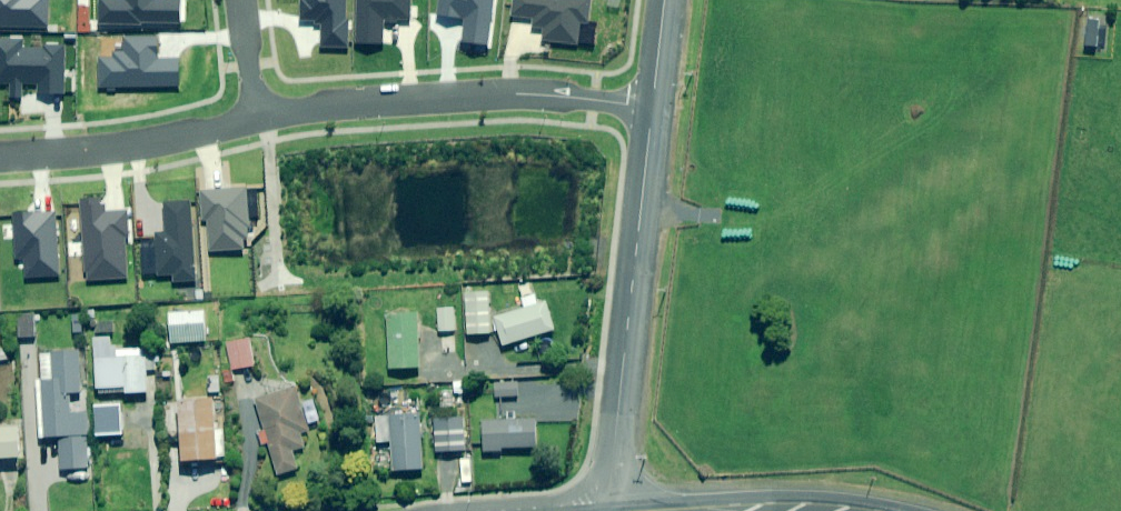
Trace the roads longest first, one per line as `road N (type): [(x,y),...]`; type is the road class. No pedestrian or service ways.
road 1 (residential): [(651,105),(611,510)]
road 2 (residential): [(262,120),(538,94),(651,105)]
road 3 (residential): [(0,157),(133,146),(262,120)]
road 4 (secondary): [(668,510),(811,504),(871,510)]
road 5 (residential): [(242,0),(262,120)]

